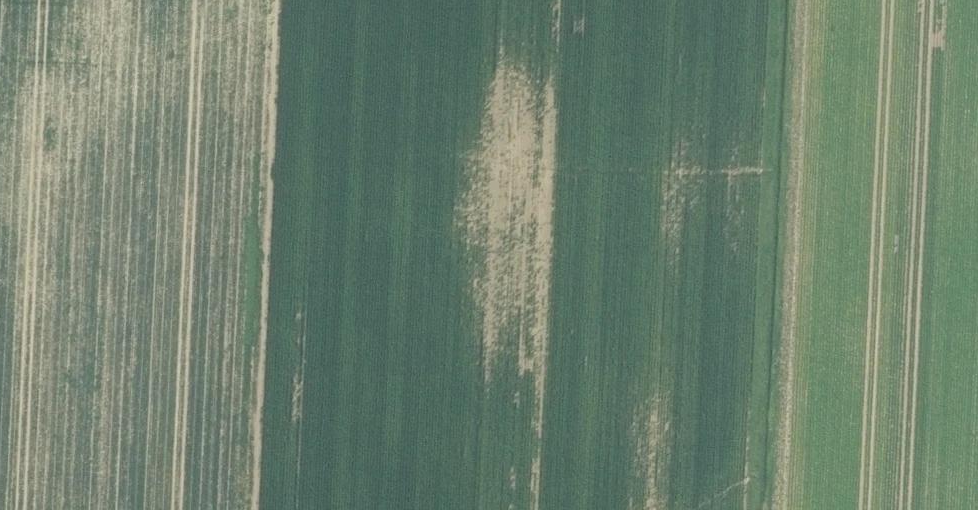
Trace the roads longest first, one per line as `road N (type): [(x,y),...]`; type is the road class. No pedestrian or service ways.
road 1 (track): [(778,509),(801,0)]

